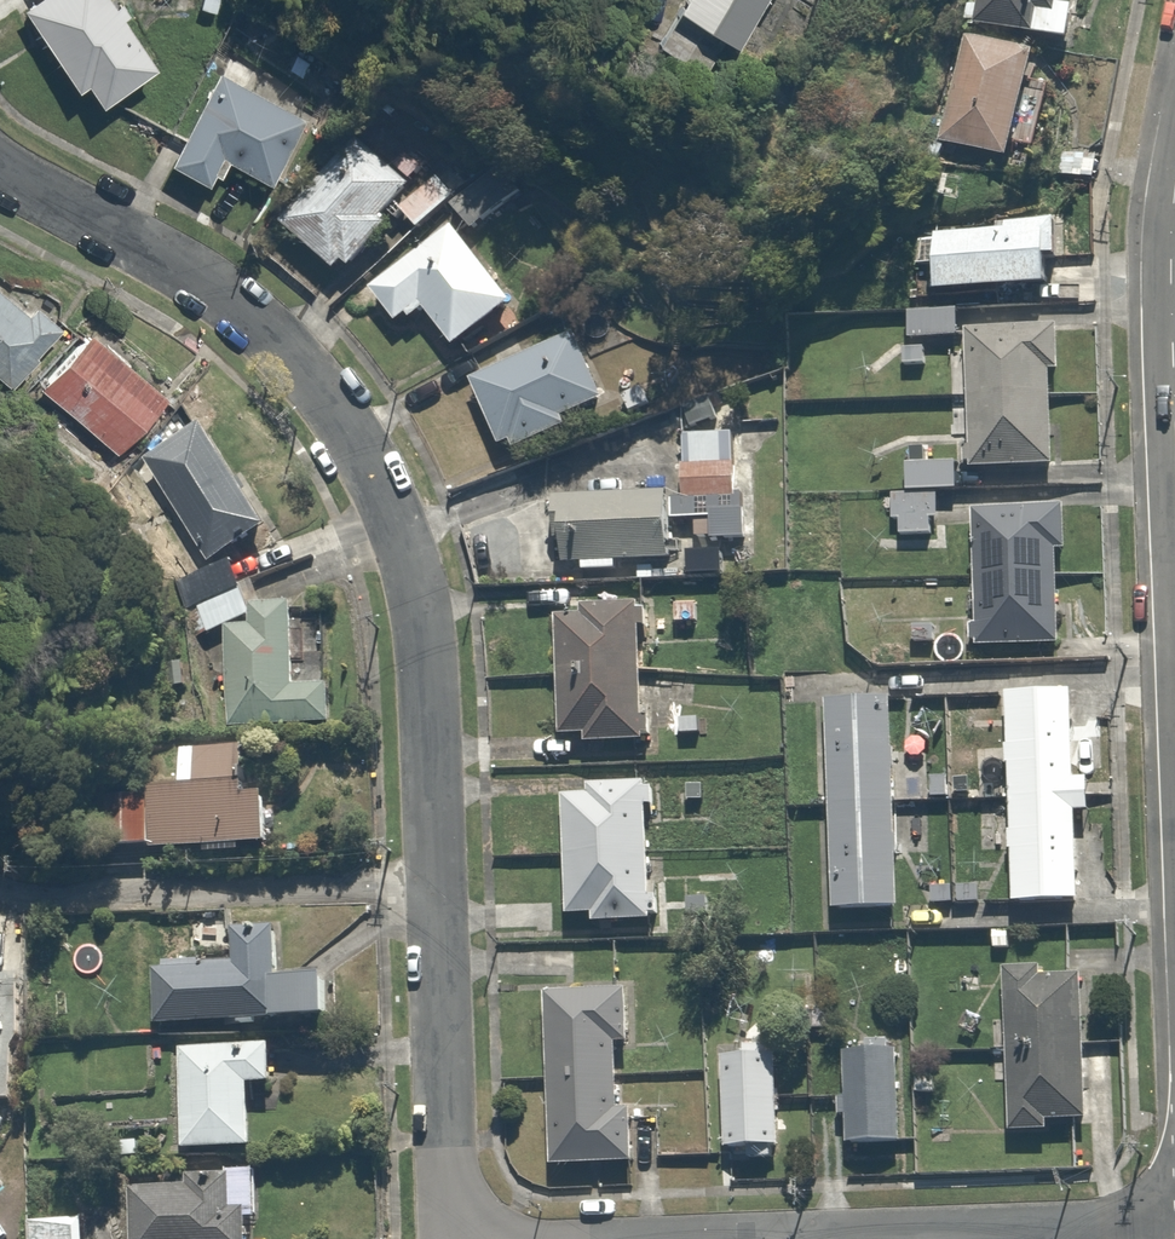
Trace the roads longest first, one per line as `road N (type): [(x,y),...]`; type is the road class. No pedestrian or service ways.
road 1 (residential): [(457,1238),(432,663),(401,525),(329,399),(252,320),(119,230),(0,166)]
road 2 (residential): [(921,1238),(1174,1230)]
road 3 (residential): [(1174,195),(1174,390)]

